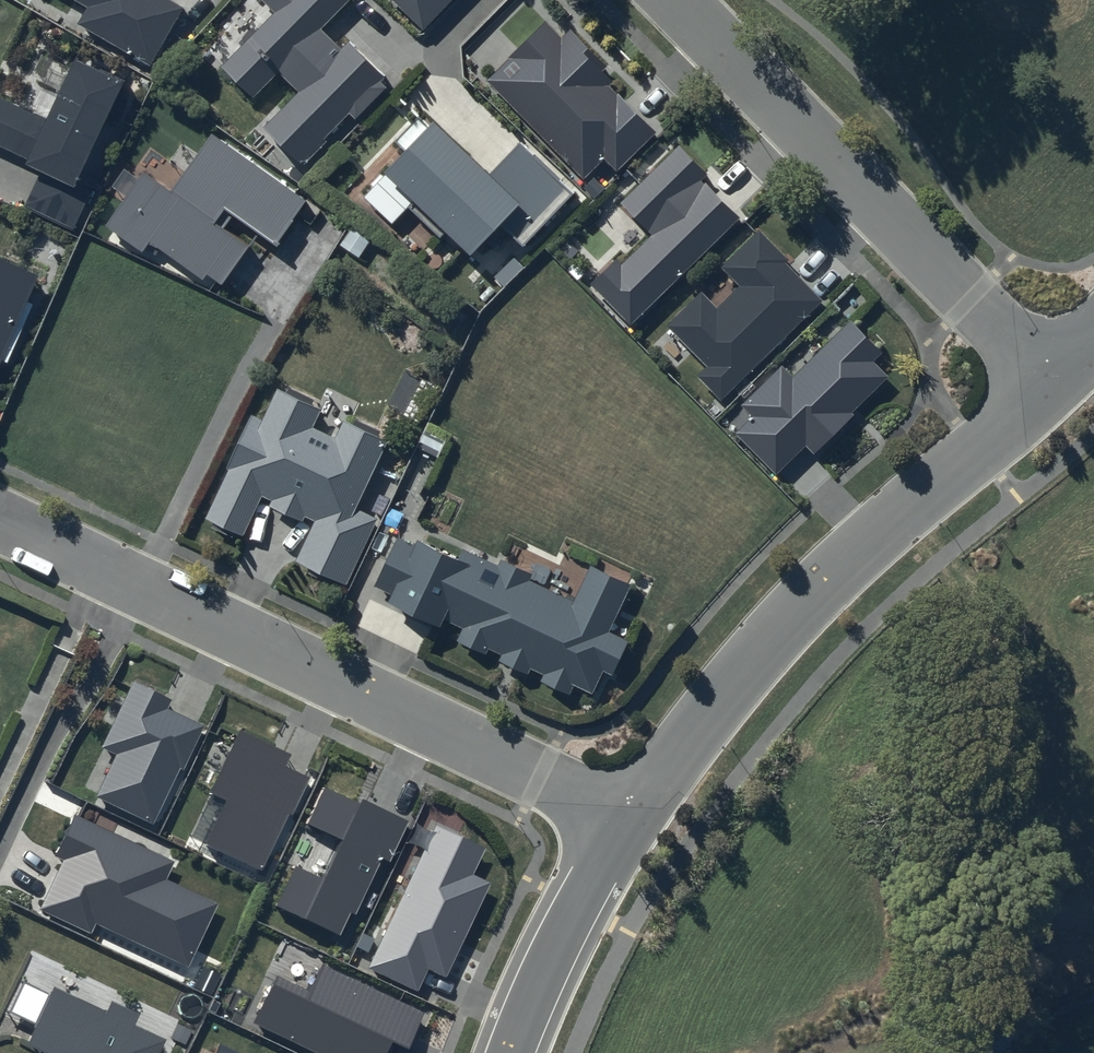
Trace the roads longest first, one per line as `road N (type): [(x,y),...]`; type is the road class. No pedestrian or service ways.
road 1 (residential): [(627,817),(0,519)]
road 2 (residential): [(627,817),(821,590),(1054,382)]
road 3 (residential): [(1054,382),(675,0)]
road 4 (residential): [(512,1052),(577,905),(627,817)]

